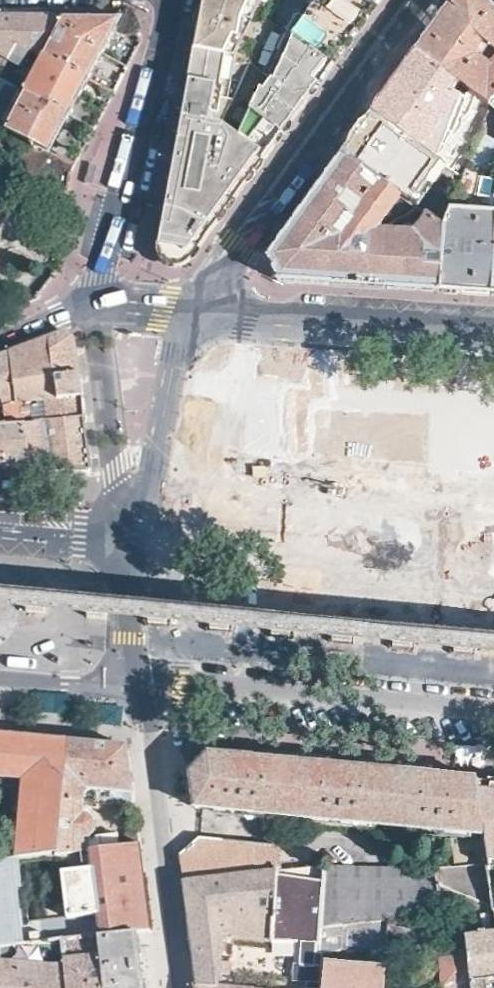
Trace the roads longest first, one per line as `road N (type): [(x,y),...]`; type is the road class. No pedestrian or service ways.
road 1 (tertiary): [(197,310),(416,0)]
road 2 (residential): [(136,685),(493,713)]
road 3 (tertiary): [(172,0),(98,300)]
road 4 (residential): [(136,685),(180,987)]
road 5 (residential): [(197,310),(493,334)]
road 6 (tertiary): [(123,516),(154,466),(175,353),(197,310)]
road 7 (tertiary): [(0,529),(79,536),(123,516)]

